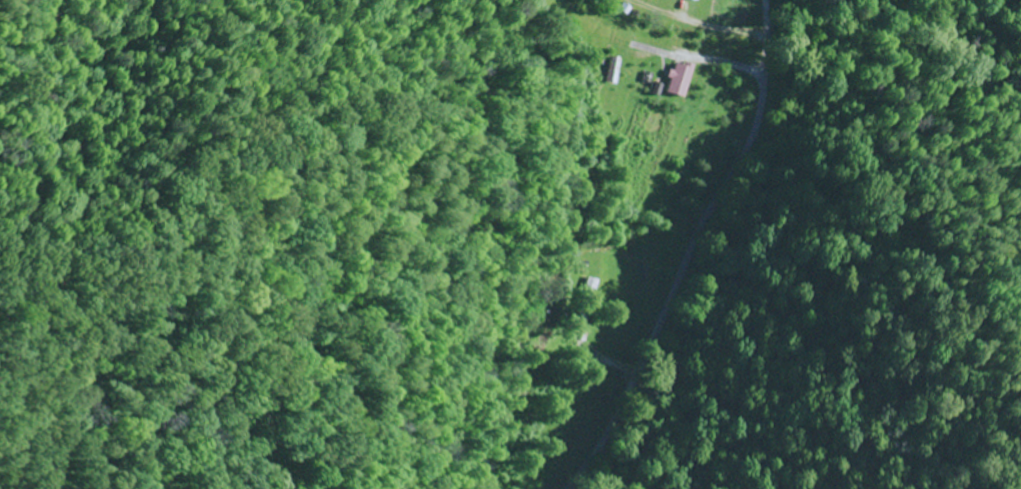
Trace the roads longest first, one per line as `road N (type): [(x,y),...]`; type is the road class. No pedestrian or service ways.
road 1 (residential): [(568,488),(645,365),(756,136),(762,0)]

